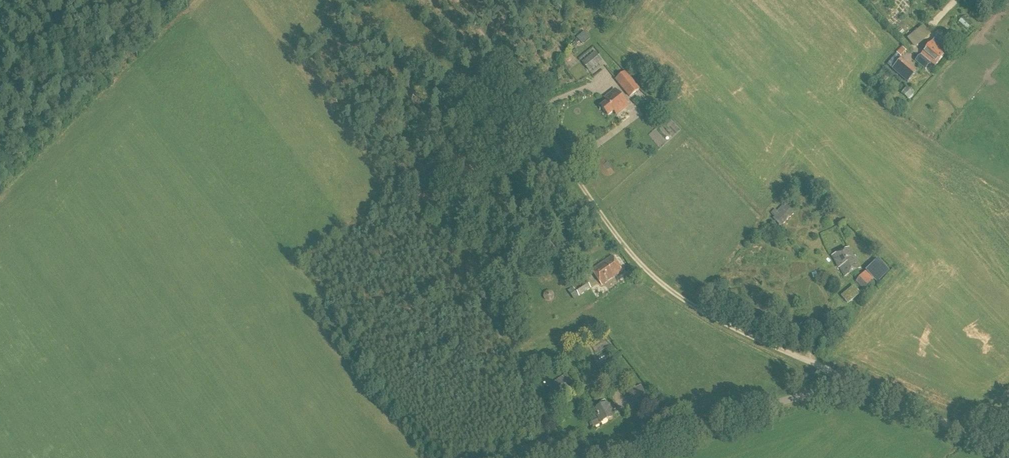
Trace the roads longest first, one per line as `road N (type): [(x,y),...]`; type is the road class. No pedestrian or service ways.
road 1 (track): [(462,0),(628,250),(657,279),(829,371),(842,388)]
road 2 (unclassified): [(1008,451),(871,391),(842,388),(603,457)]

